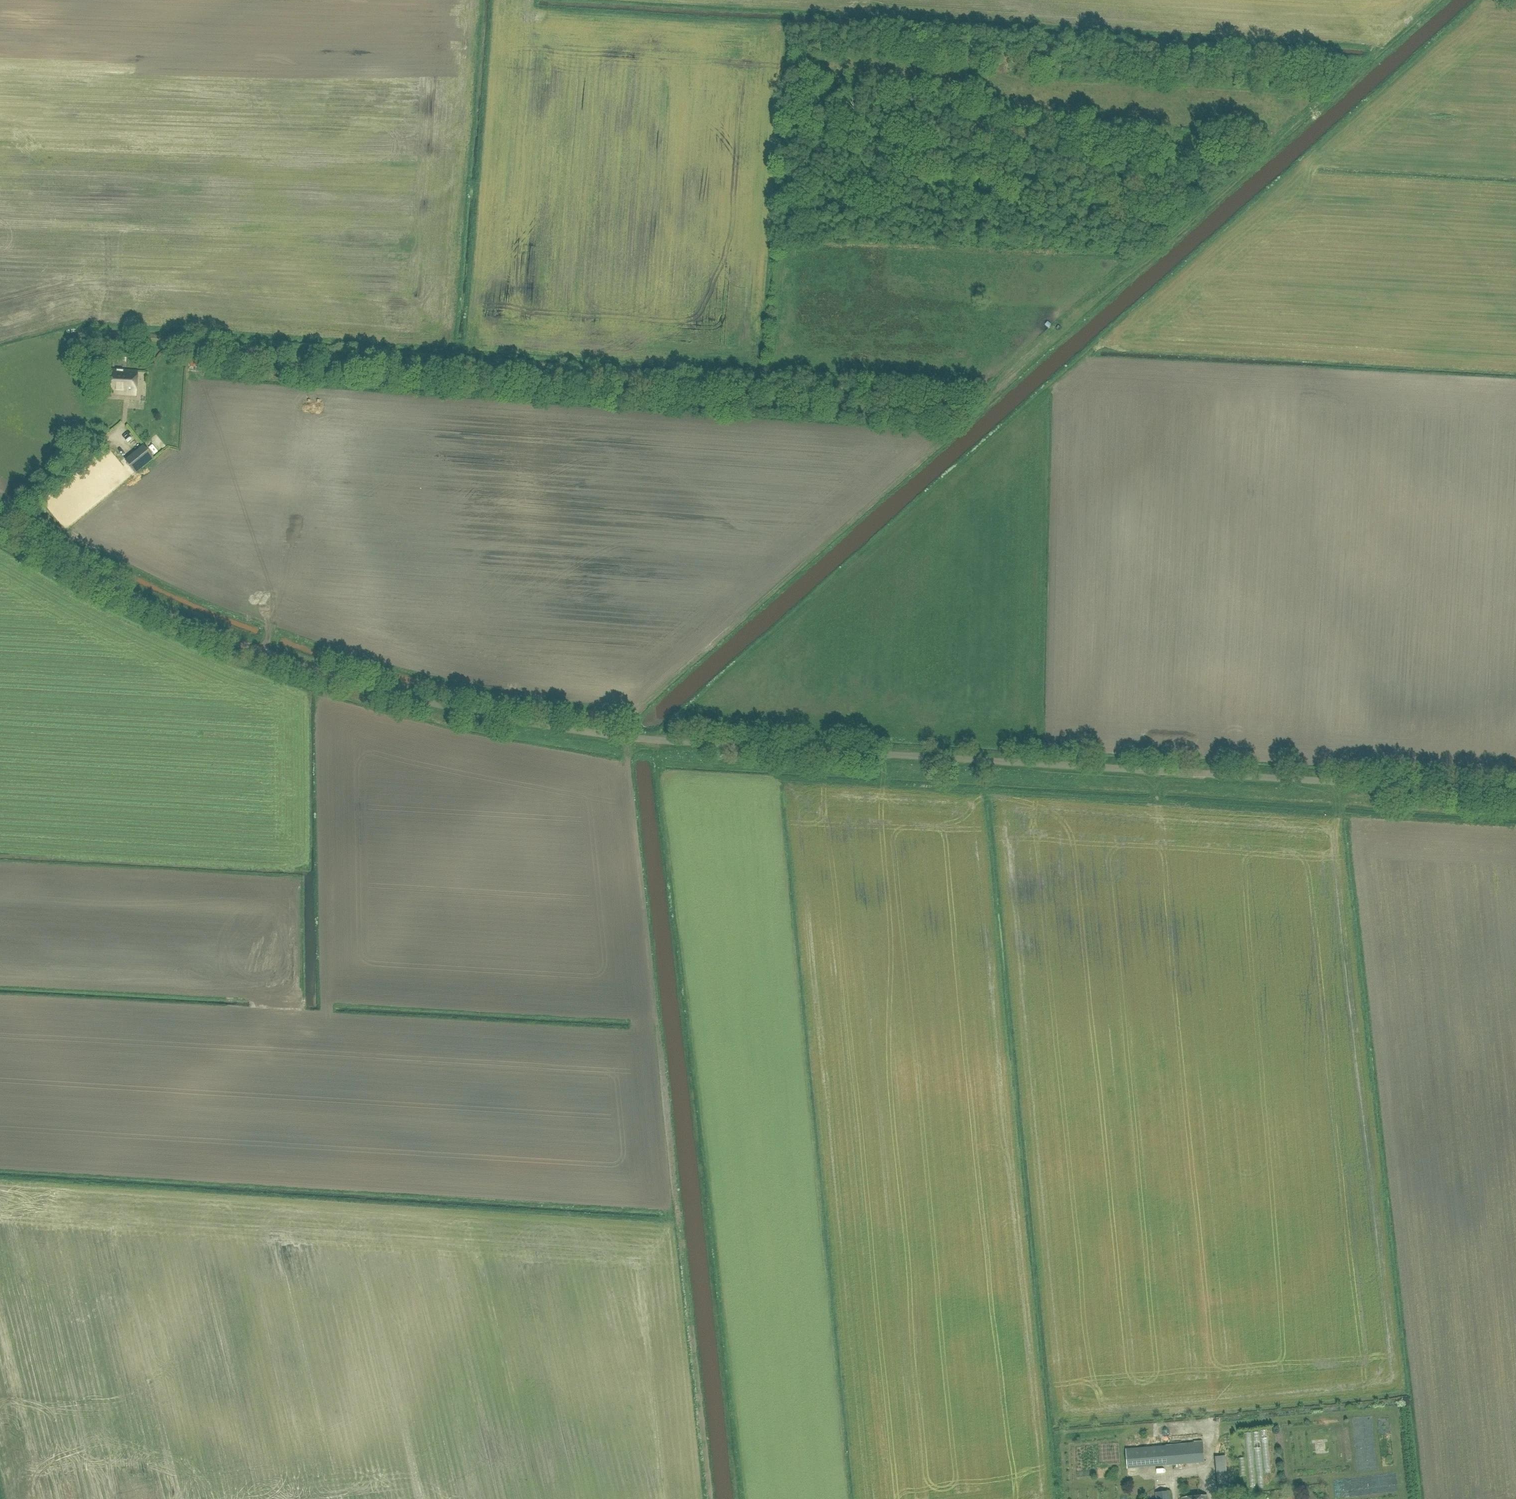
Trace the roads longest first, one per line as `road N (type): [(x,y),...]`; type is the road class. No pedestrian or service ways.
road 1 (unclassified): [(1515,792),(679,741),(473,713),(211,631),(0,524)]

